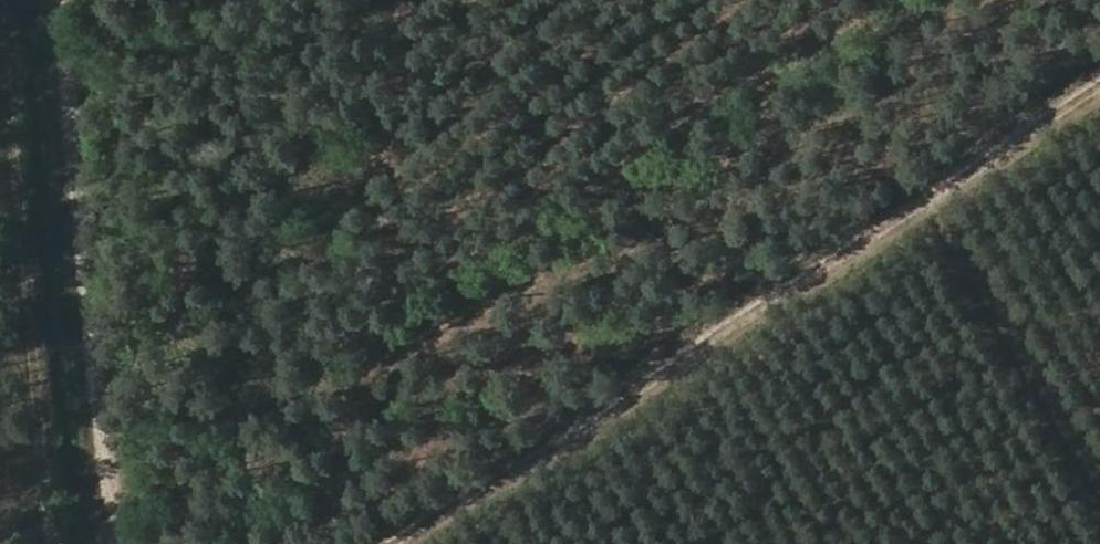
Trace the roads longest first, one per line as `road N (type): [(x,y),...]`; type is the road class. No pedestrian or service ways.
road 1 (track): [(391,543),(1099,90)]
road 2 (track): [(130,543),(110,452),(74,0)]
road 3 (track): [(943,191),(1099,448)]

